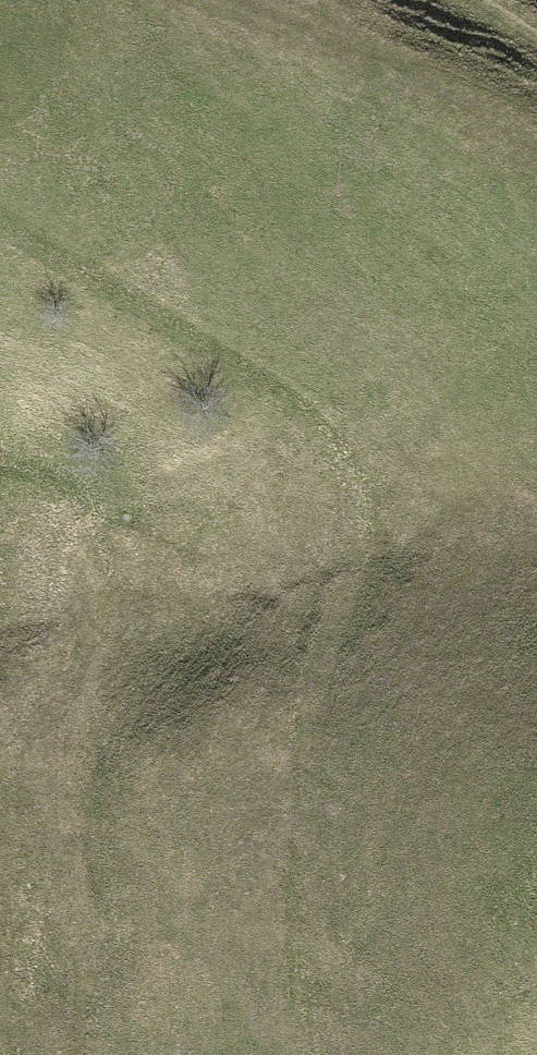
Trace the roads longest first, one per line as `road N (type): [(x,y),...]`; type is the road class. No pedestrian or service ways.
road 1 (track): [(315,998),(308,711),(345,595),(340,446),(0,207)]
road 2 (track): [(87,1054),(73,727),(109,604),(67,498),(0,461)]

